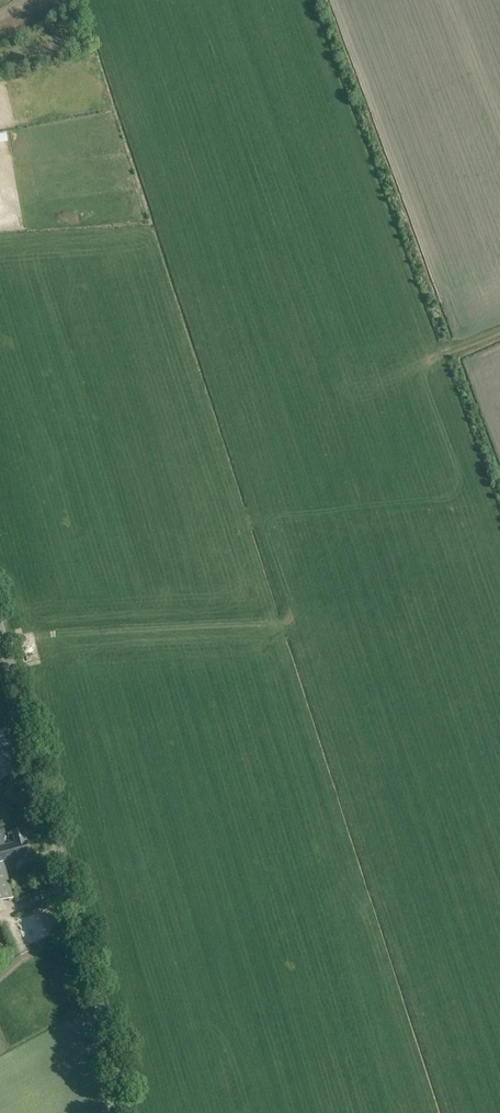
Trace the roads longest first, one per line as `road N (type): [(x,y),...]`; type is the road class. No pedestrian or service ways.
road 1 (unclassified): [(129,1112),(0,629)]

